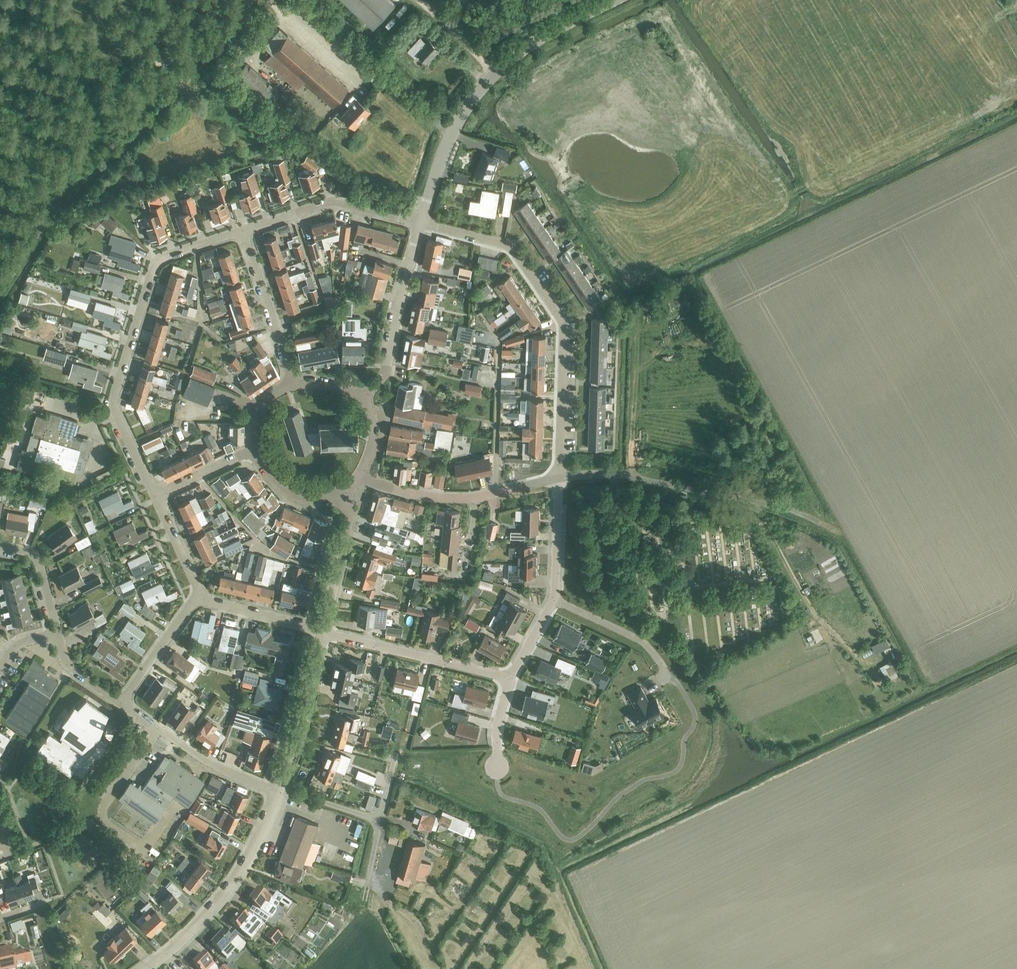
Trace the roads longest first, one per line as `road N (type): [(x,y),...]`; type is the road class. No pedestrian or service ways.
road 1 (residential): [(155,495),(114,403),(152,267),(242,230)]
road 2 (residential): [(559,477),(562,321),(510,248),(421,222)]
road 3 (tertiary): [(421,222),(450,131),(472,97),(551,30),(614,0)]
road 4 (tertiary): [(145,968),(239,873),(277,791)]
road 5 (residential): [(509,678),(554,600),(559,477)]
road 6 (residential): [(361,478),(453,498),(559,477)]
road 7 (residential): [(509,678),(323,630)]
road 8 (tertiary): [(359,398),(386,363),(421,222)]
road 9 (residential): [(242,230),(334,202),(421,222)]
road 10 (residential): [(277,791),(201,759),(120,702)]
road 11 (residential): [(559,477),(630,476),(734,497)]
road 12 (tertiary): [(279,786),(323,630)]
road 13 (residential): [(291,380),(242,230)]
road 14 (residential): [(426,832),(279,786)]
road 15 (tertiary): [(323,630),(349,513),(343,494)]
road 16 (track): [(758,501),(818,622)]
road 17 (residential): [(120,702),(198,598)]
road 18 (residential): [(323,630),(198,598)]

